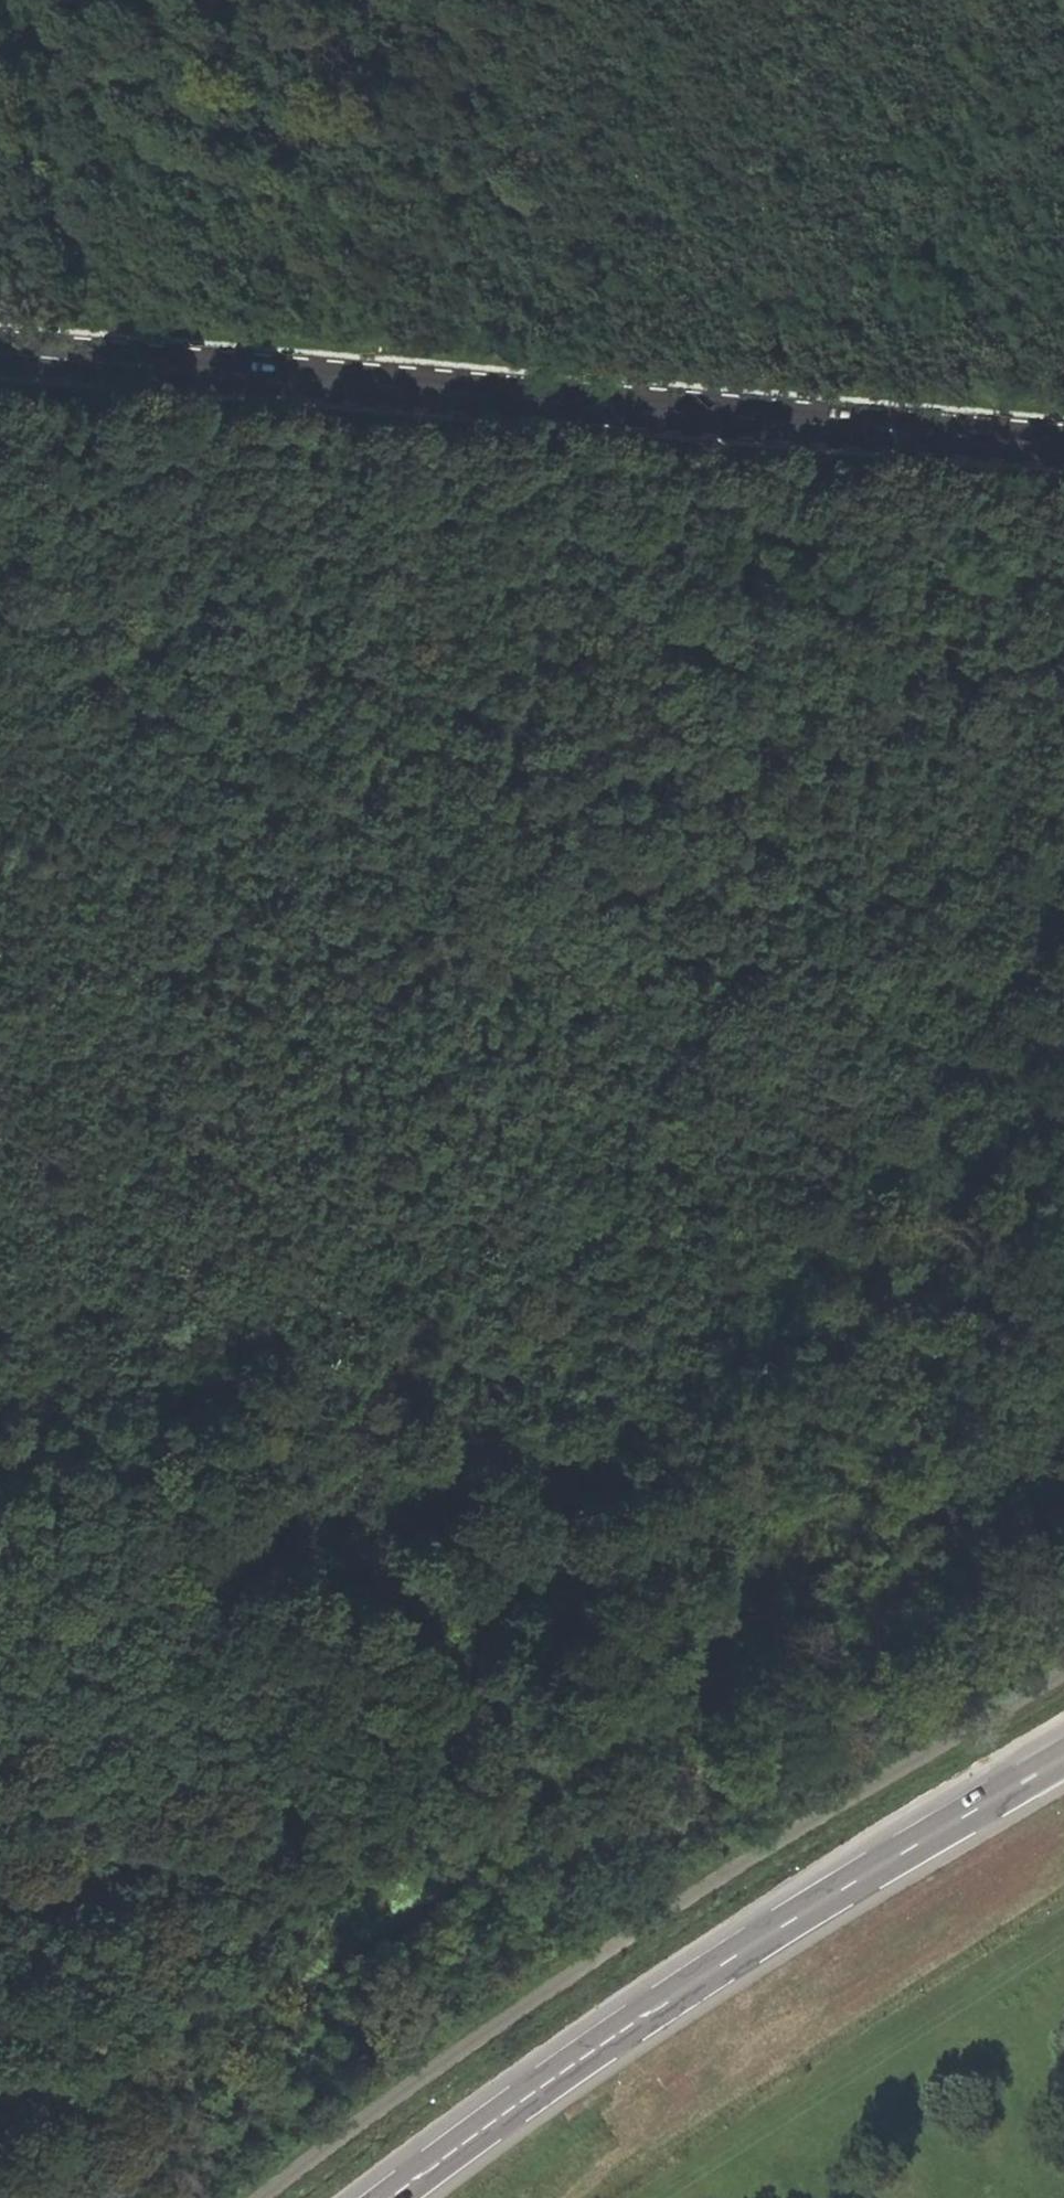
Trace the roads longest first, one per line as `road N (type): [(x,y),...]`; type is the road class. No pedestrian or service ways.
road 1 (secondary): [(0,355),(1063,444)]
road 2 (secondary): [(1063,1759),(591,2045),(389,2197)]

